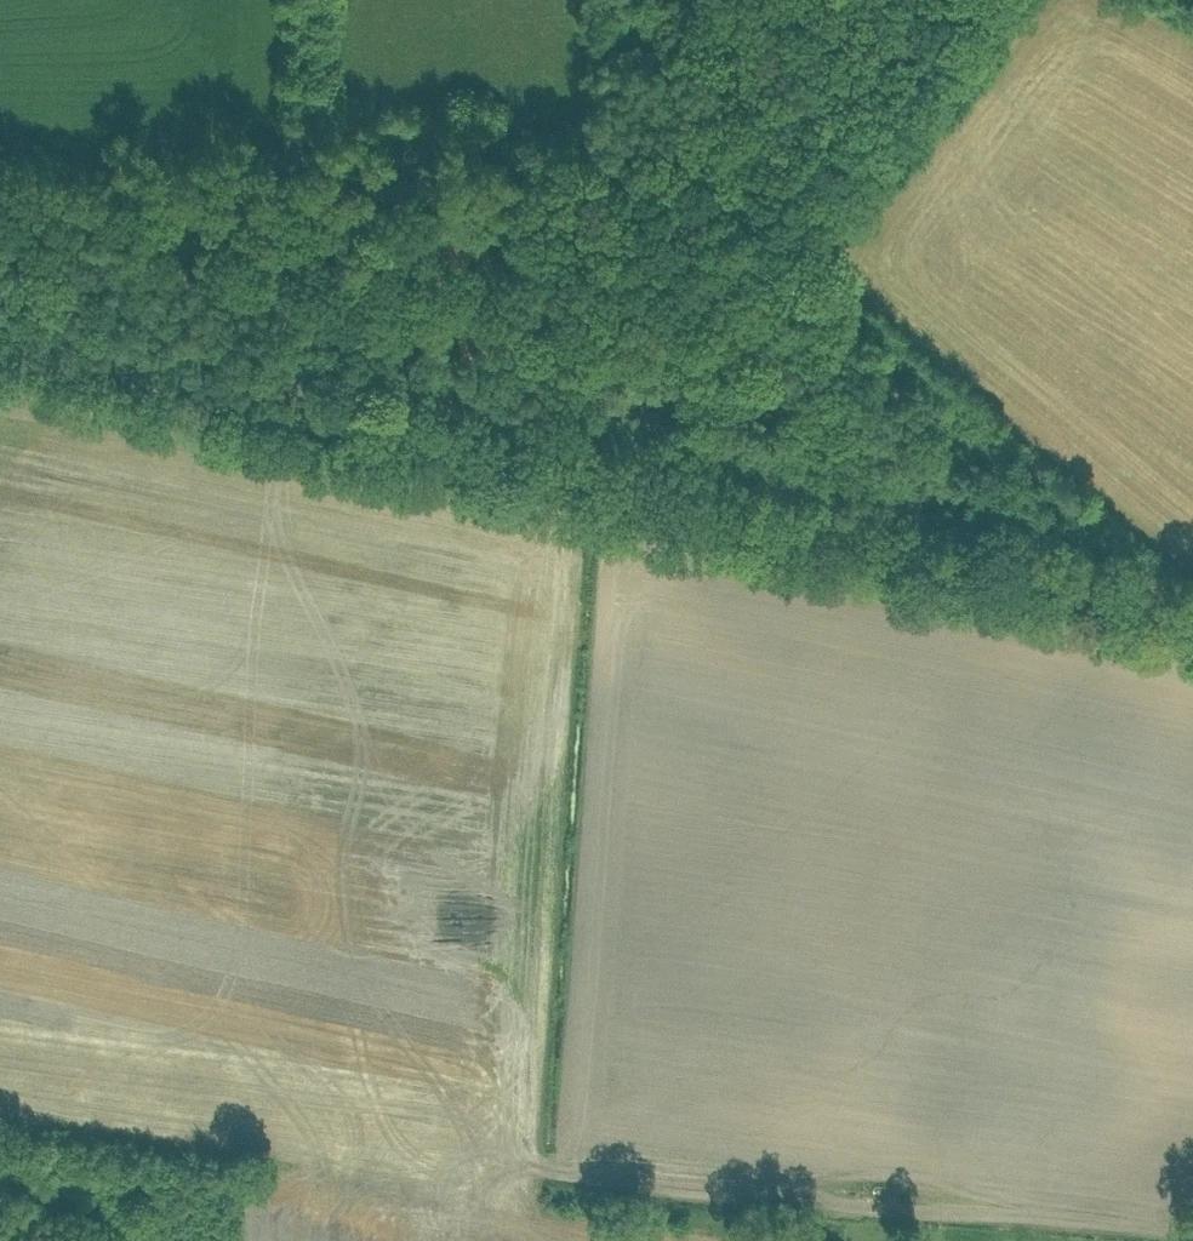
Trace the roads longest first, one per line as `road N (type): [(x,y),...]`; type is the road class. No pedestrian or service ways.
road 1 (track): [(1192,615),(0,350)]

